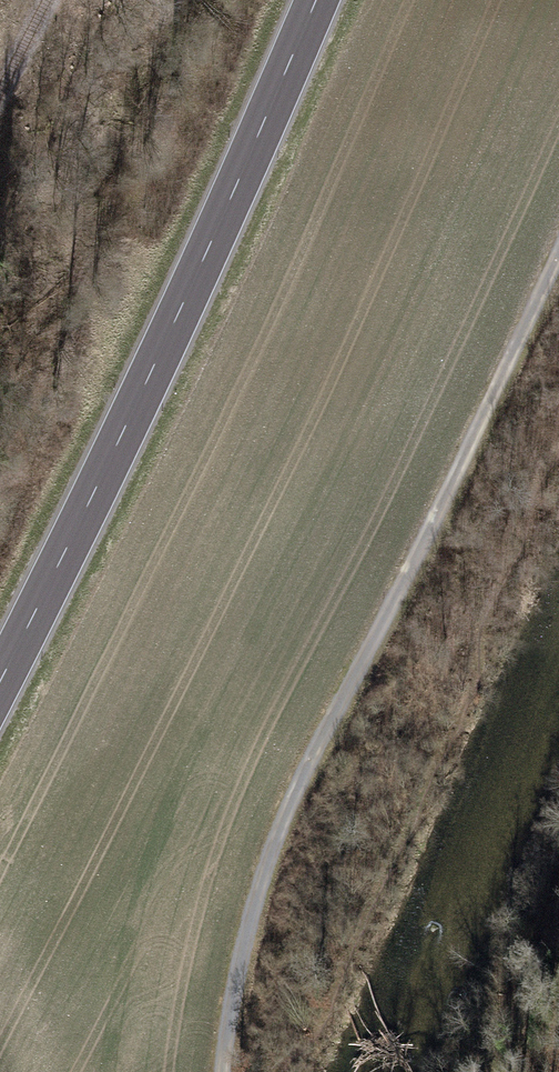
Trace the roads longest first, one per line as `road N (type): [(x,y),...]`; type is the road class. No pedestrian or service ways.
road 1 (track): [(224,1071),(238,964),(289,817),(558,248)]
road 2 (primary): [(314,0),(167,348),(0,689)]

